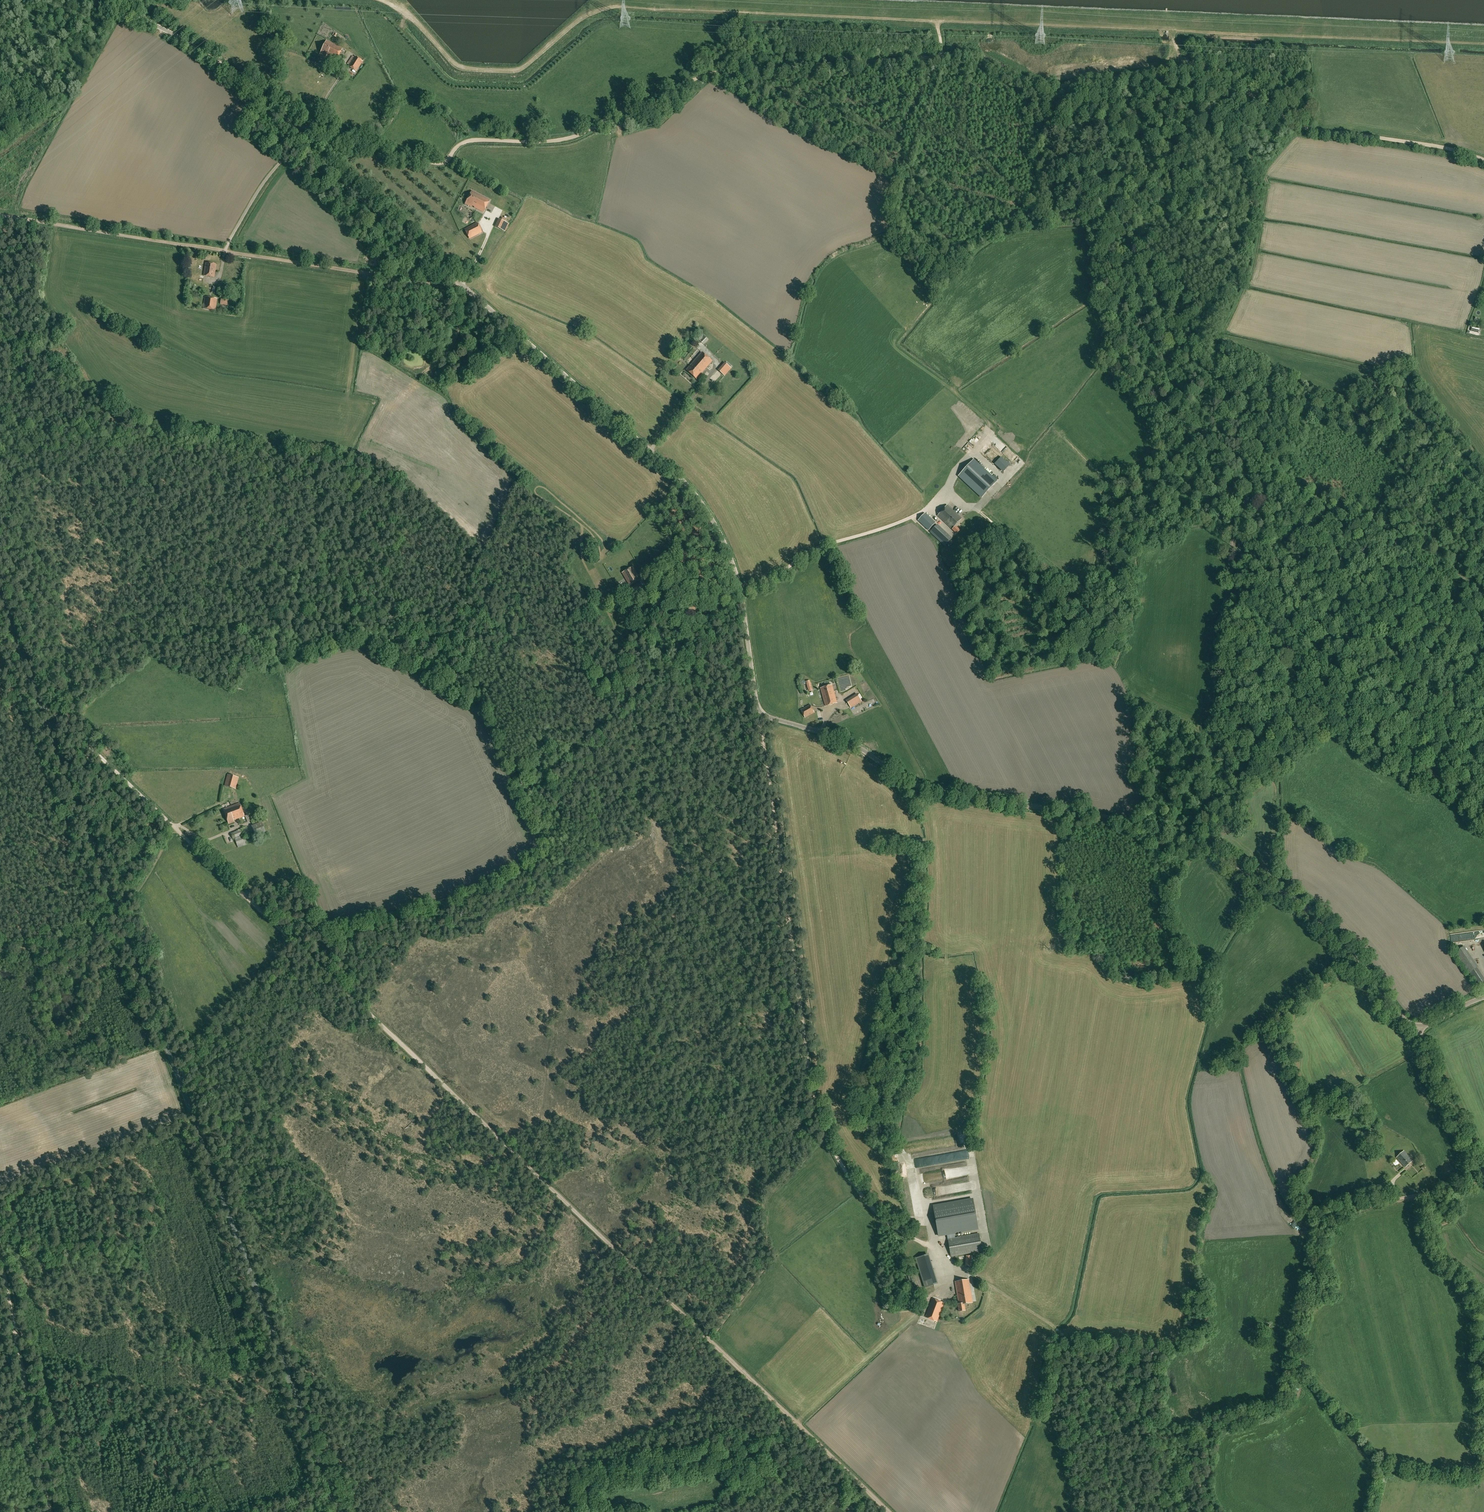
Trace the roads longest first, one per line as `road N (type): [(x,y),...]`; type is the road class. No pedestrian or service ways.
road 1 (tertiary): [(332,1495),(0,595)]
road 2 (track): [(888,1511),(242,894)]
road 3 (unclassified): [(758,713),(736,575),(706,507),(678,472),(362,196),(305,136)]
road 4 (unclassified): [(1419,1027),(1399,1014),(1307,907),(1210,848),(1160,843),(1105,815),(939,786),(835,735),(758,713)]
road 5 (track): [(943,55),(706,75),(657,106),(626,110),(575,137),(469,141),(437,163),(300,130)]
road 6 (unclassified): [(758,713),(814,1095),(828,1139),(873,1210),(970,1272)]
road 7 (track): [(381,0),(459,56),(491,65),(612,8),(927,22)]
road 8 (track): [(0,215),(469,290)]
road 9 (track): [(1483,1181),(1332,1220),(1280,1406),(1212,1426)]
road 10 (track): [(1089,593),(951,496),(740,590)]
road 11 (track): [(1483,161),(1304,128),(1210,67),(1110,78)]
road 12 (track): [(1175,31),(1483,44)]
road 13 (track): [(50,1511),(0,1252)]
road 14 (unclassified): [(305,136),(172,34),(87,0)]
road 15 (track): [(1260,469),(1483,588)]
road 16 (track): [(927,22),(1175,31)]
road 17 (track): [(1212,1426),(1153,1434),(1064,1336)]
road 18 (track): [(172,826),(39,700)]
road 19 (track): [(1110,78),(1045,86),(980,56),(943,55)]
road 20 (unclassified): [(1483,1178),(1419,1027)]
road 21 (unclassified): [(225,251),(265,183),(305,136)]

